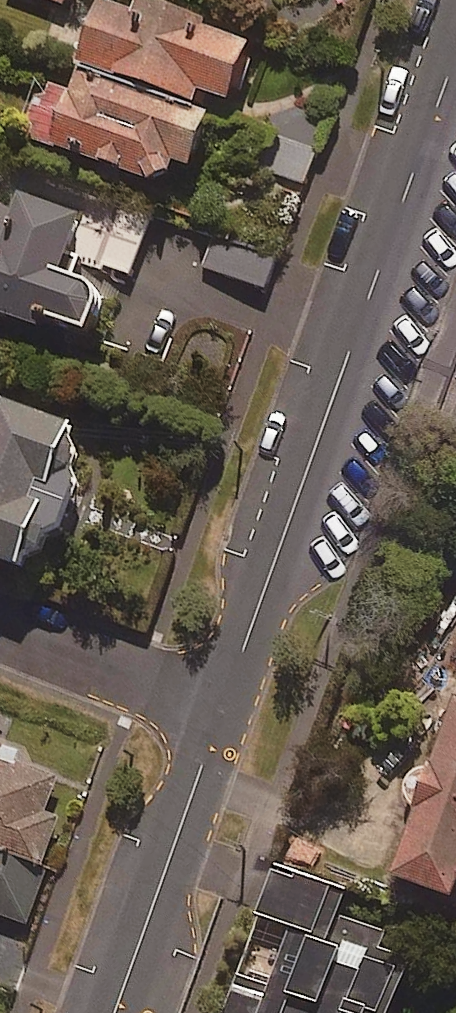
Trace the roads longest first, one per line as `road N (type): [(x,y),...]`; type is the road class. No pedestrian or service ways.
road 1 (residential): [(224,702),(455,56)]
road 2 (residential): [(112,1012),(224,702)]
road 3 (residential): [(0,626),(224,702)]

